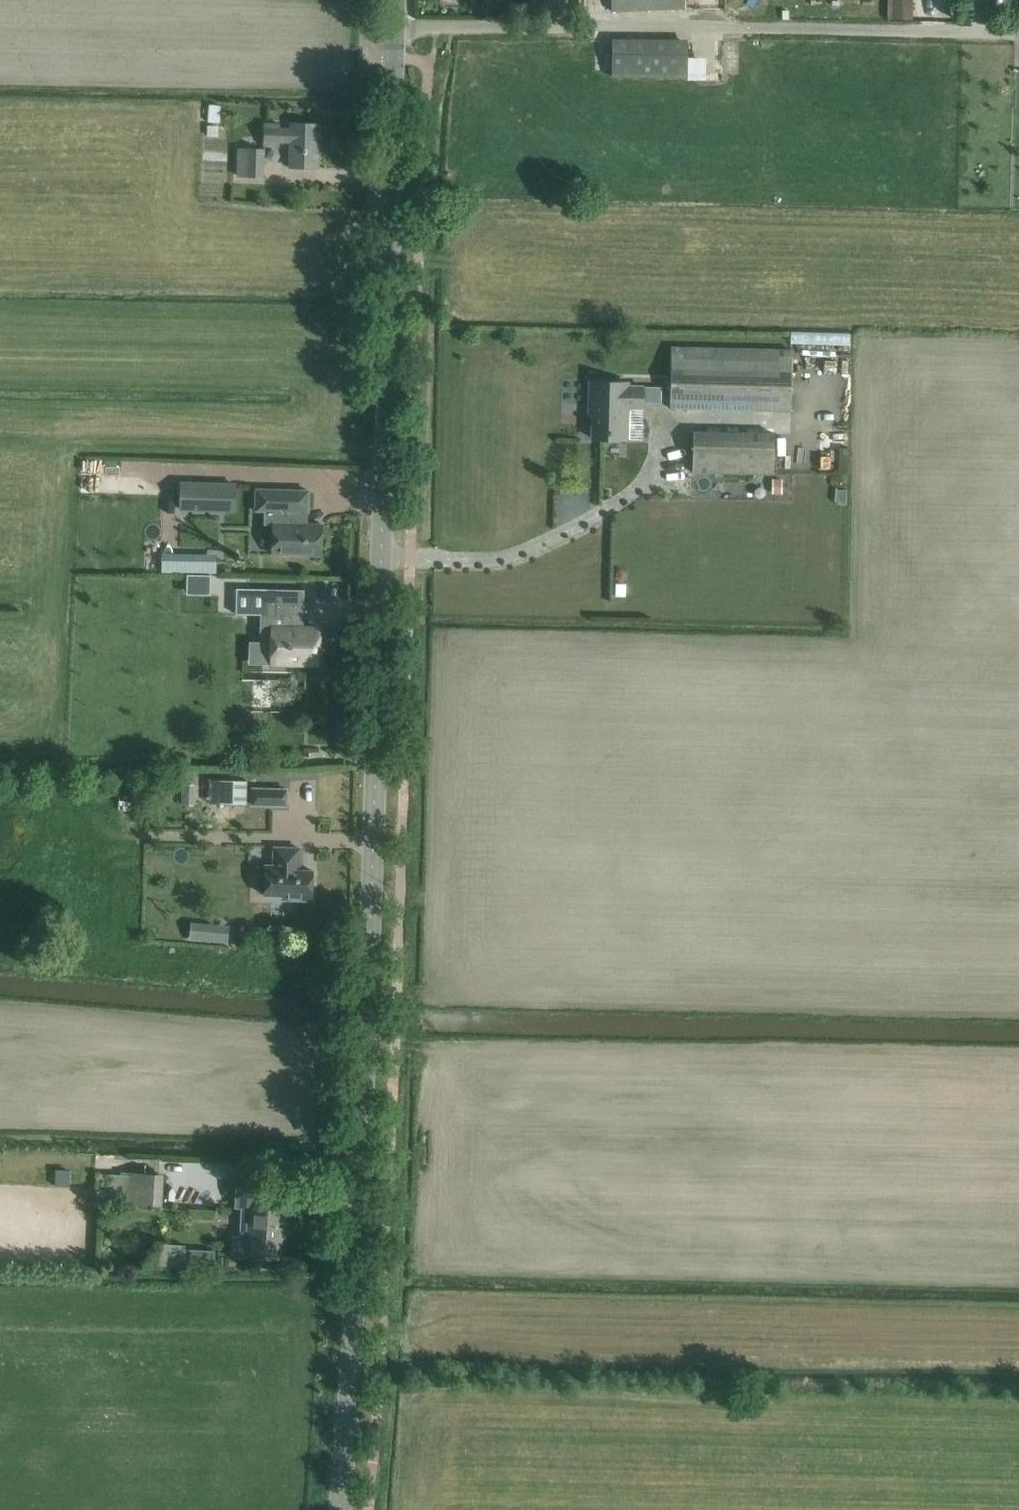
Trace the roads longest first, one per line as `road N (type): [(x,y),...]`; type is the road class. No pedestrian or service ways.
road 1 (tertiary): [(339,1509),(358,1224),(395,26)]
road 2 (residential): [(395,26),(1018,31)]

